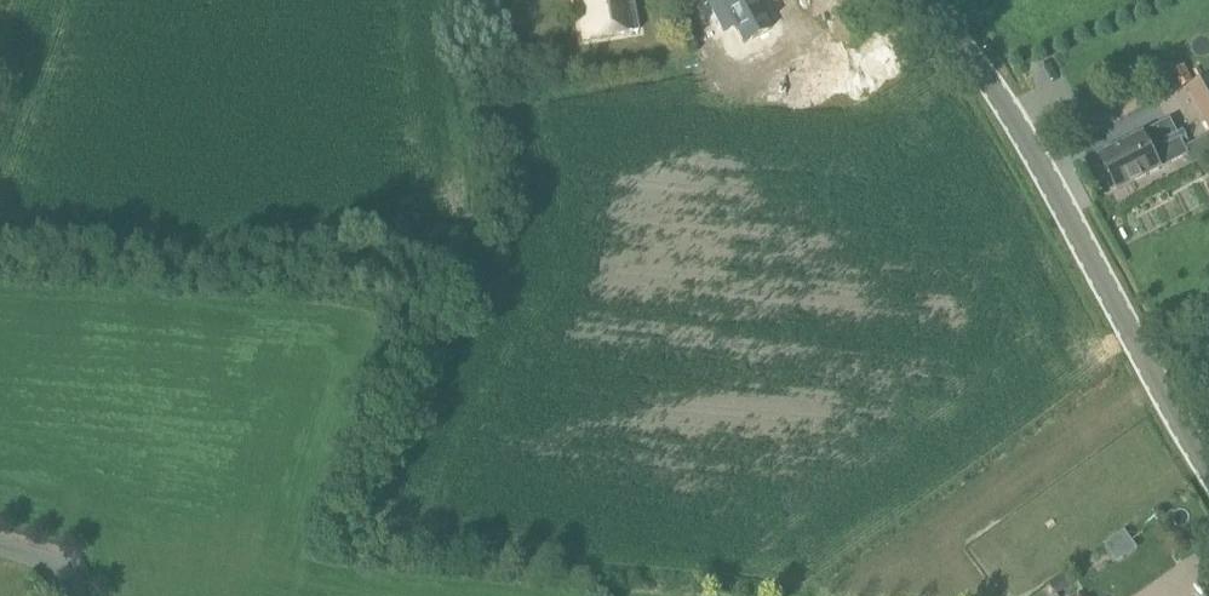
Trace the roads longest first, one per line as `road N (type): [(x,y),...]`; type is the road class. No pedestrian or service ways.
road 1 (tertiary): [(1208,475),(993,82),(917,0)]

